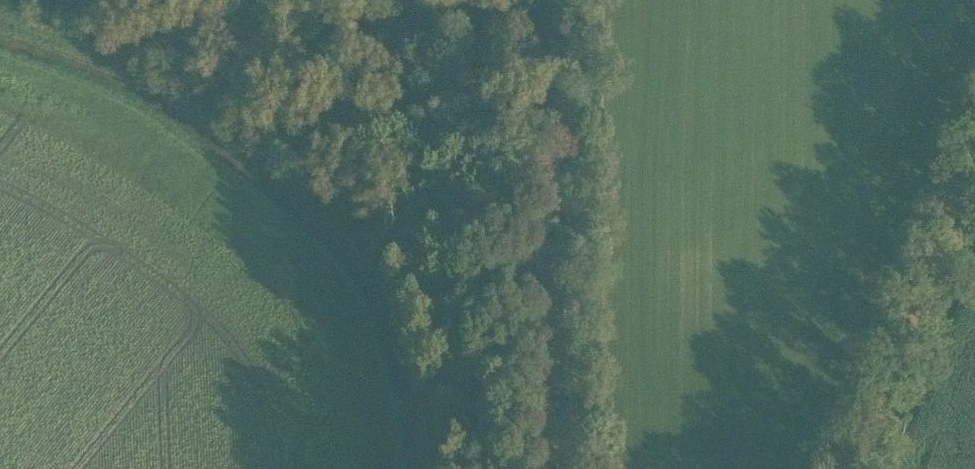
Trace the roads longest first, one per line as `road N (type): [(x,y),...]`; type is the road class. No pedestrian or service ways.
road 1 (track): [(580,0),(574,468)]
road 2 (track): [(974,170),(863,468)]

